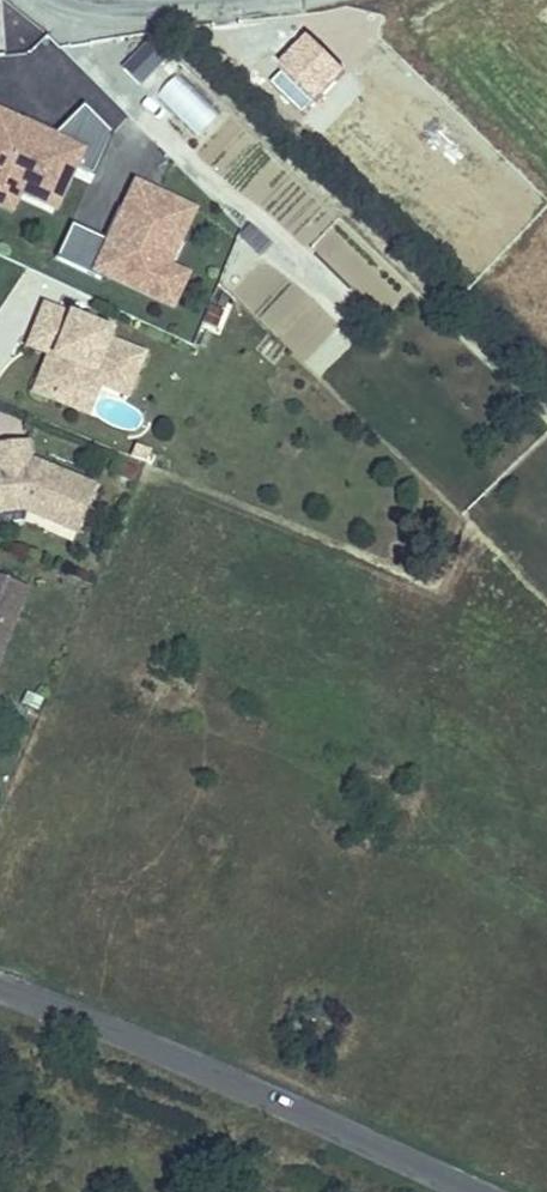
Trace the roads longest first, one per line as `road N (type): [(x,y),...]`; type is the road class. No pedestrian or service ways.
road 1 (unclassified): [(472,1191),(249,1087),(0,989)]

